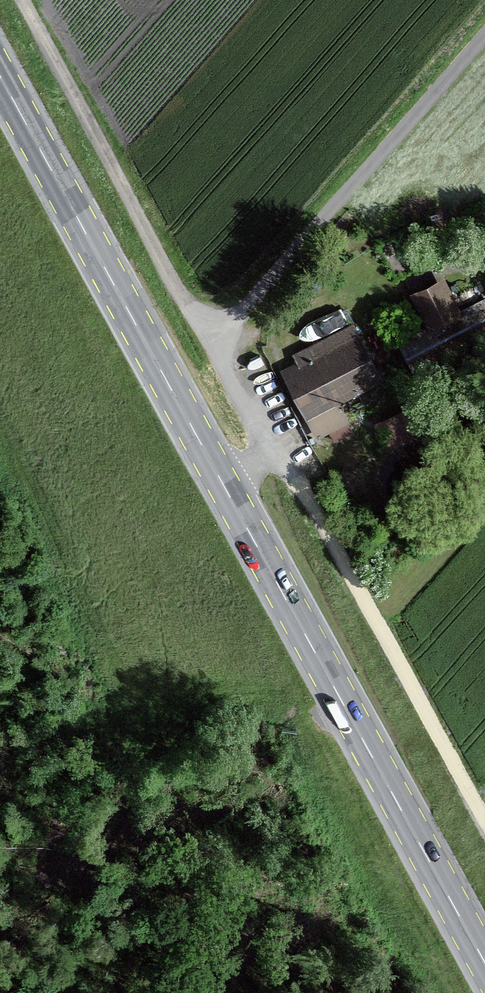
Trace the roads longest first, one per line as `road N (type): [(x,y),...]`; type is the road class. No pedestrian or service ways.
road 1 (primary): [(484,963),(0,76)]
road 2 (track): [(484,821),(307,498),(271,452)]
road 3 (track): [(208,339),(246,308),(484,36)]
road 4 (track): [(208,339),(22,0)]
road 5 (track): [(271,452),(208,339)]

